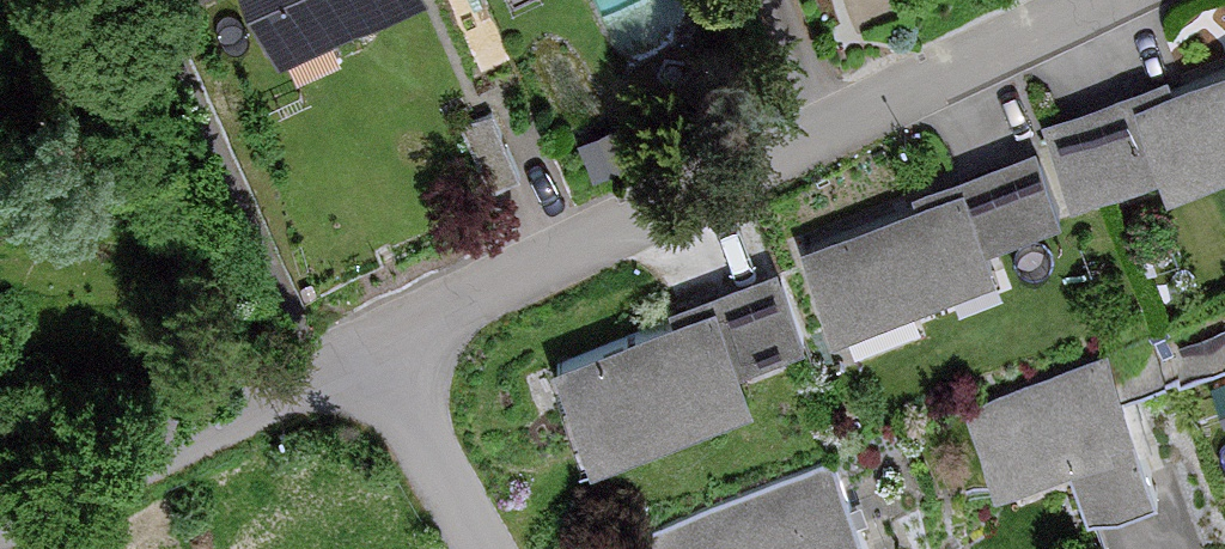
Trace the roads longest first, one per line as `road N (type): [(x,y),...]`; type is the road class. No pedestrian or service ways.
road 1 (residential): [(1104,0),(387,347)]
road 2 (residential): [(387,347),(0,526)]
road 3 (residential): [(387,347),(499,548)]

